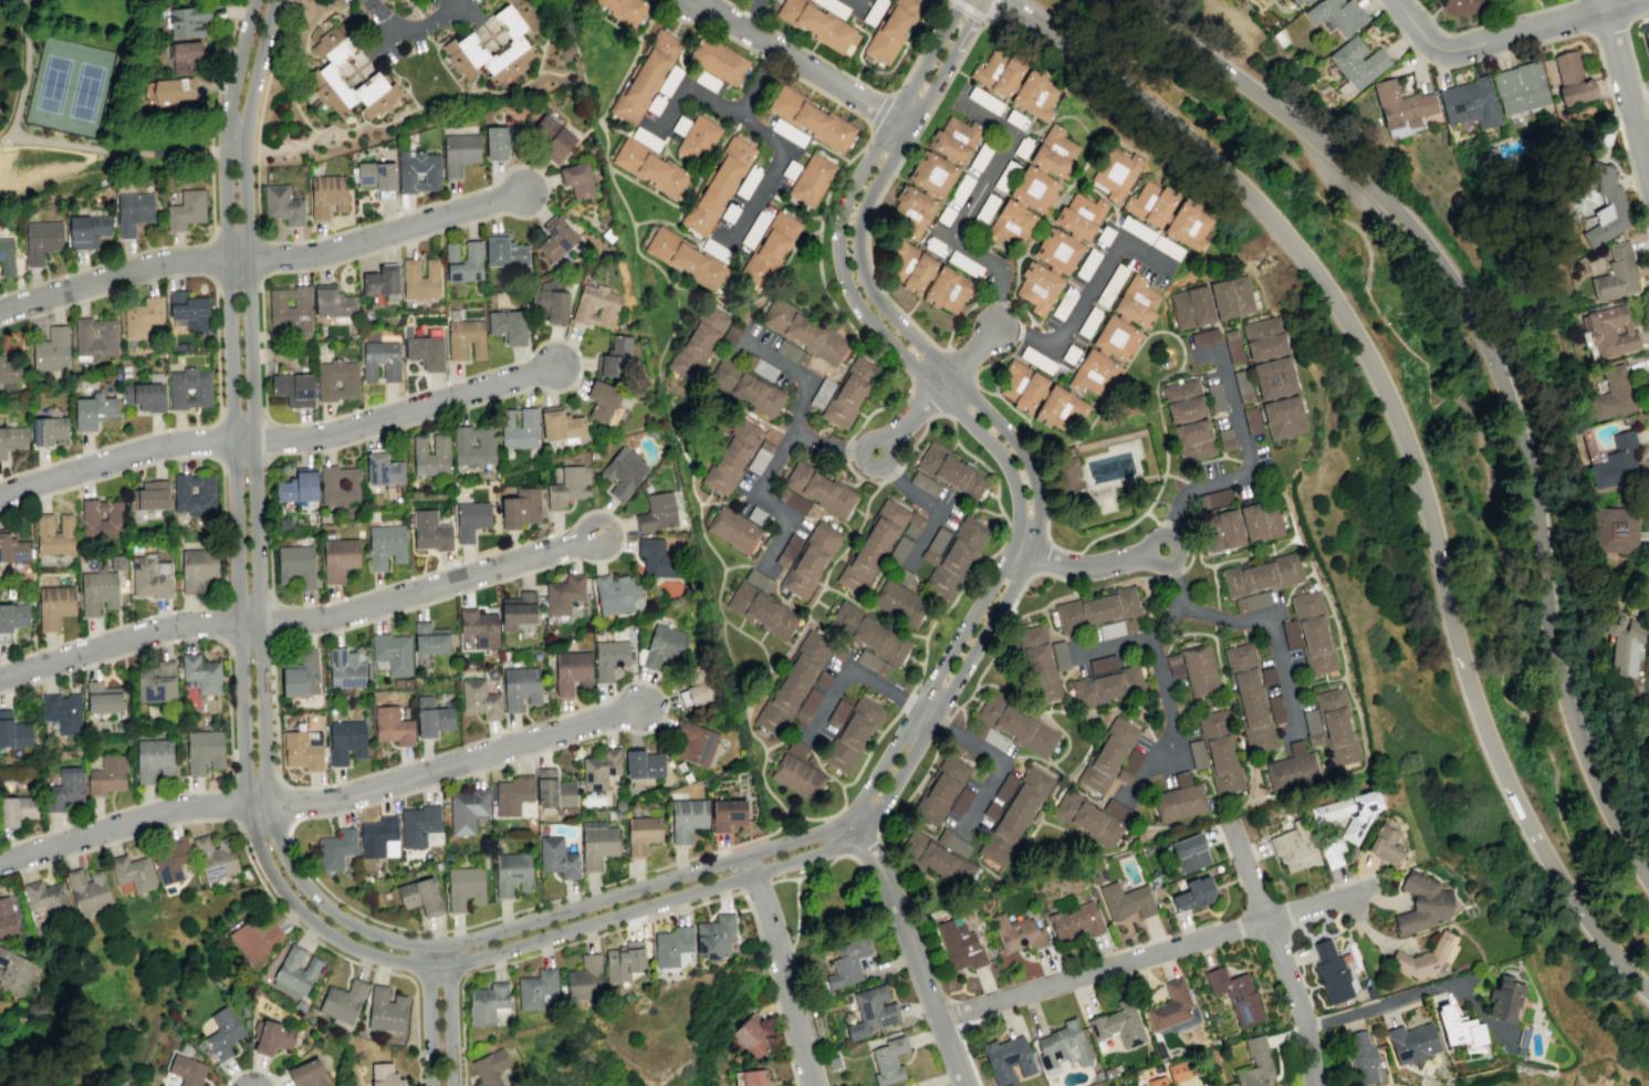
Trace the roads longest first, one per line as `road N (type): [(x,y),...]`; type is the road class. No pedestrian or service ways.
road 1 (tertiary): [(1012,549),(857,807),(828,829),(447,946),(375,936),(338,917),(292,867),(264,781),(243,134),(273,0)]
road 2 (tertiary): [(225,132),(246,806),(274,875),(325,932),(366,953),(447,968),(857,837),(1031,555)]
road 3 (secondary): [(1648,875),(1604,795),(1557,667),(1514,394),(1461,288),(1399,206),(1355,167),(1102,0)]
road 4 (secondary): [(999,0),(1161,115),(1309,255),(1407,439),(1460,651)]
road 5 (residential): [(638,708),(348,795),(170,808),(0,860)]
road 6 (residential): [(594,536),(338,616),(180,625),(0,677)]
road 7 (residential): [(554,366),(351,429),(167,445),(0,494)]
road 8 (residential): [(522,190),(347,246),(304,255),(171,261),(0,311)]
road 9 (residential): [(939,1020),(1350,896)]
road 10 (tertiary): [(850,188),(837,244),(848,291),(1001,456),(1019,509),(1012,549)]
road 11 (tertiary): [(1031,555),(1039,505),(1022,451),(877,301),(857,246),(867,200)]
road 12 (tertiary): [(964,1085),(881,870),(845,819)]
road 13 (residential): [(1642,0),(1451,52),(1427,40),(1396,0)]
road 14 (residential): [(1314,1085),(1306,1026),(1231,824)]
road 15 (secondary): [(1460,651),(1509,784),(1565,883)]
road 16 (residential): [(909,128),(695,0)]
road 17 (residential): [(811,1085),(749,854)]
road 18 (tertiary): [(968,0),(850,188)]
road 19 (residential): [(1648,170),(1600,0)]
road 20 (tertiary): [(867,200),(950,60)]
road 21 (residential): [(452,1085),(447,946)]
road 22 (residential): [(427,946),(429,1085)]
road 23 (residential): [(1012,549),(1081,567),(1145,554)]
road 24 (tertiary): [(252,0),(225,132)]

